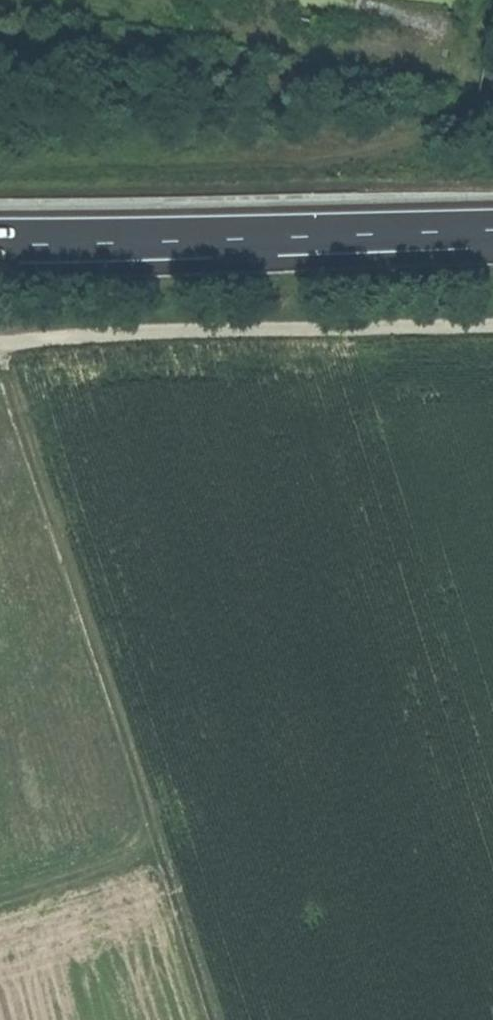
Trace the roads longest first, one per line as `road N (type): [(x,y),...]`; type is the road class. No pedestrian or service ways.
road 1 (track): [(158,849),(0,340)]
road 2 (trunk): [(0,246),(492,231)]
road 3 (track): [(0,897),(158,849),(220,1019)]

